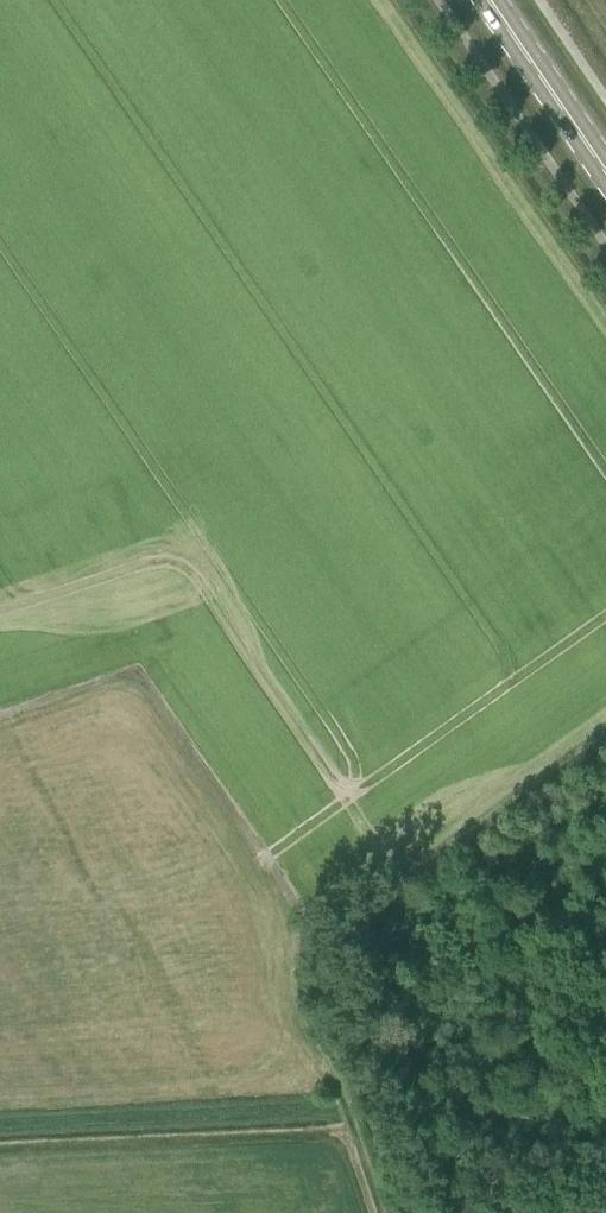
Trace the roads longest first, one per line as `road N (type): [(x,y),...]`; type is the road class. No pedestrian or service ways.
road 1 (primary): [(605,172),(490,0)]

